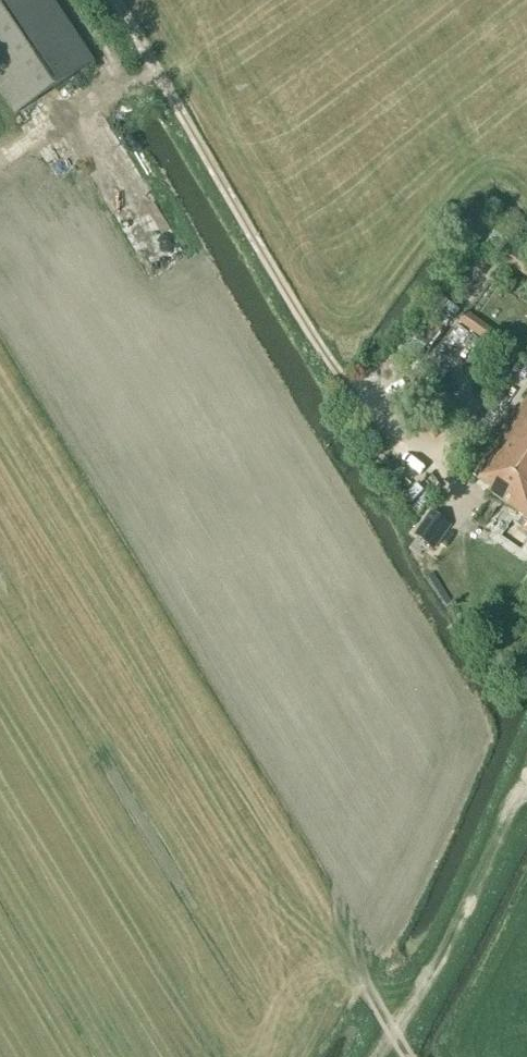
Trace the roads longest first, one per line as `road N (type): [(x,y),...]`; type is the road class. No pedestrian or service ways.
road 1 (track): [(0,450),(306,923),(408,1056)]
road 2 (track): [(121,0),(349,391)]
road 3 (track): [(523,789),(482,879),(377,1056)]

